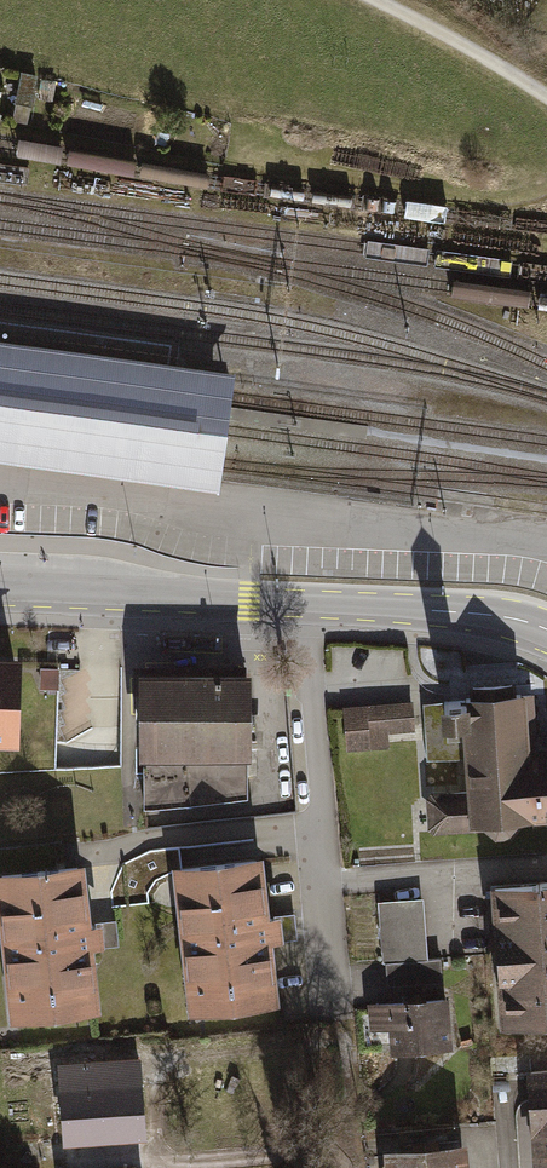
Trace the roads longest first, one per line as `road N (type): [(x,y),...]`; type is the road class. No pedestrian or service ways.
road 1 (residential): [(330,1018),(299,604)]
road 2 (primary): [(299,604),(0,594)]
road 3 (primary): [(546,629),(488,614),(299,604)]
road 4 (track): [(546,97),(376,0)]

